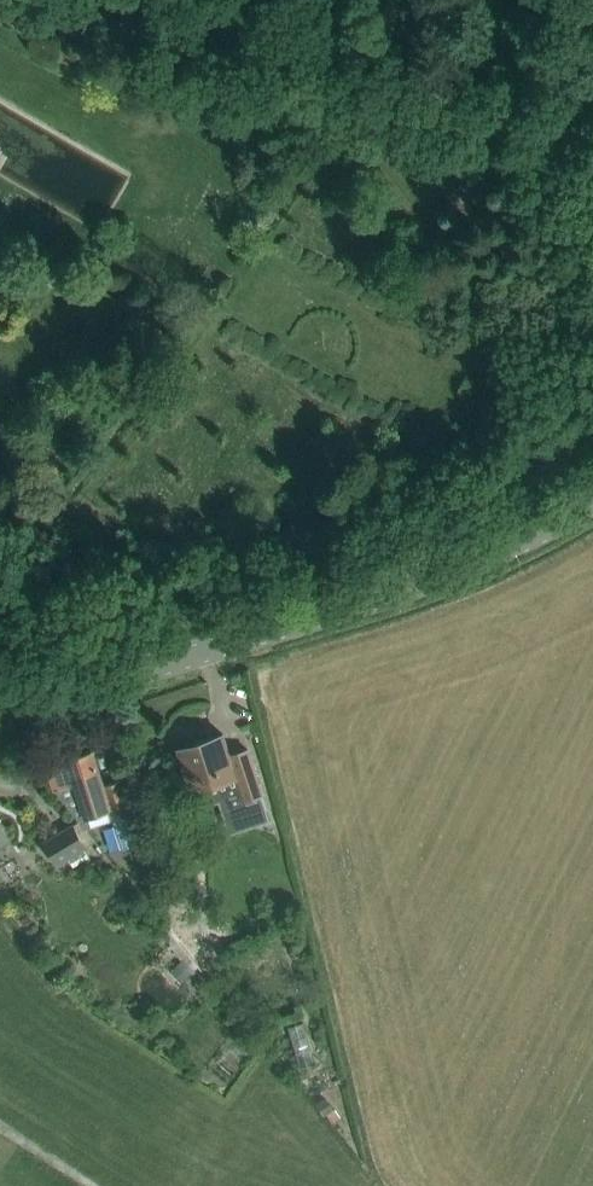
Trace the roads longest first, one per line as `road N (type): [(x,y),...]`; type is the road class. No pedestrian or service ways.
road 1 (unclassified): [(0,720),(387,596),(592,503)]
road 2 (track): [(48,0),(79,41),(345,72),(592,120)]

